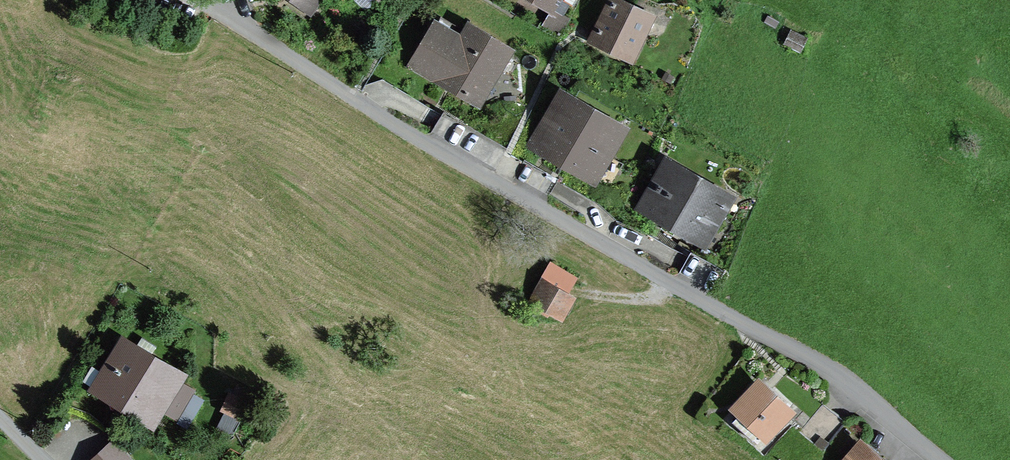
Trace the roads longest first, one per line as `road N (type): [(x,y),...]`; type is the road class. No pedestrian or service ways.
road 1 (residential): [(948,459),(825,364),(450,161),(369,101),(199,0)]

